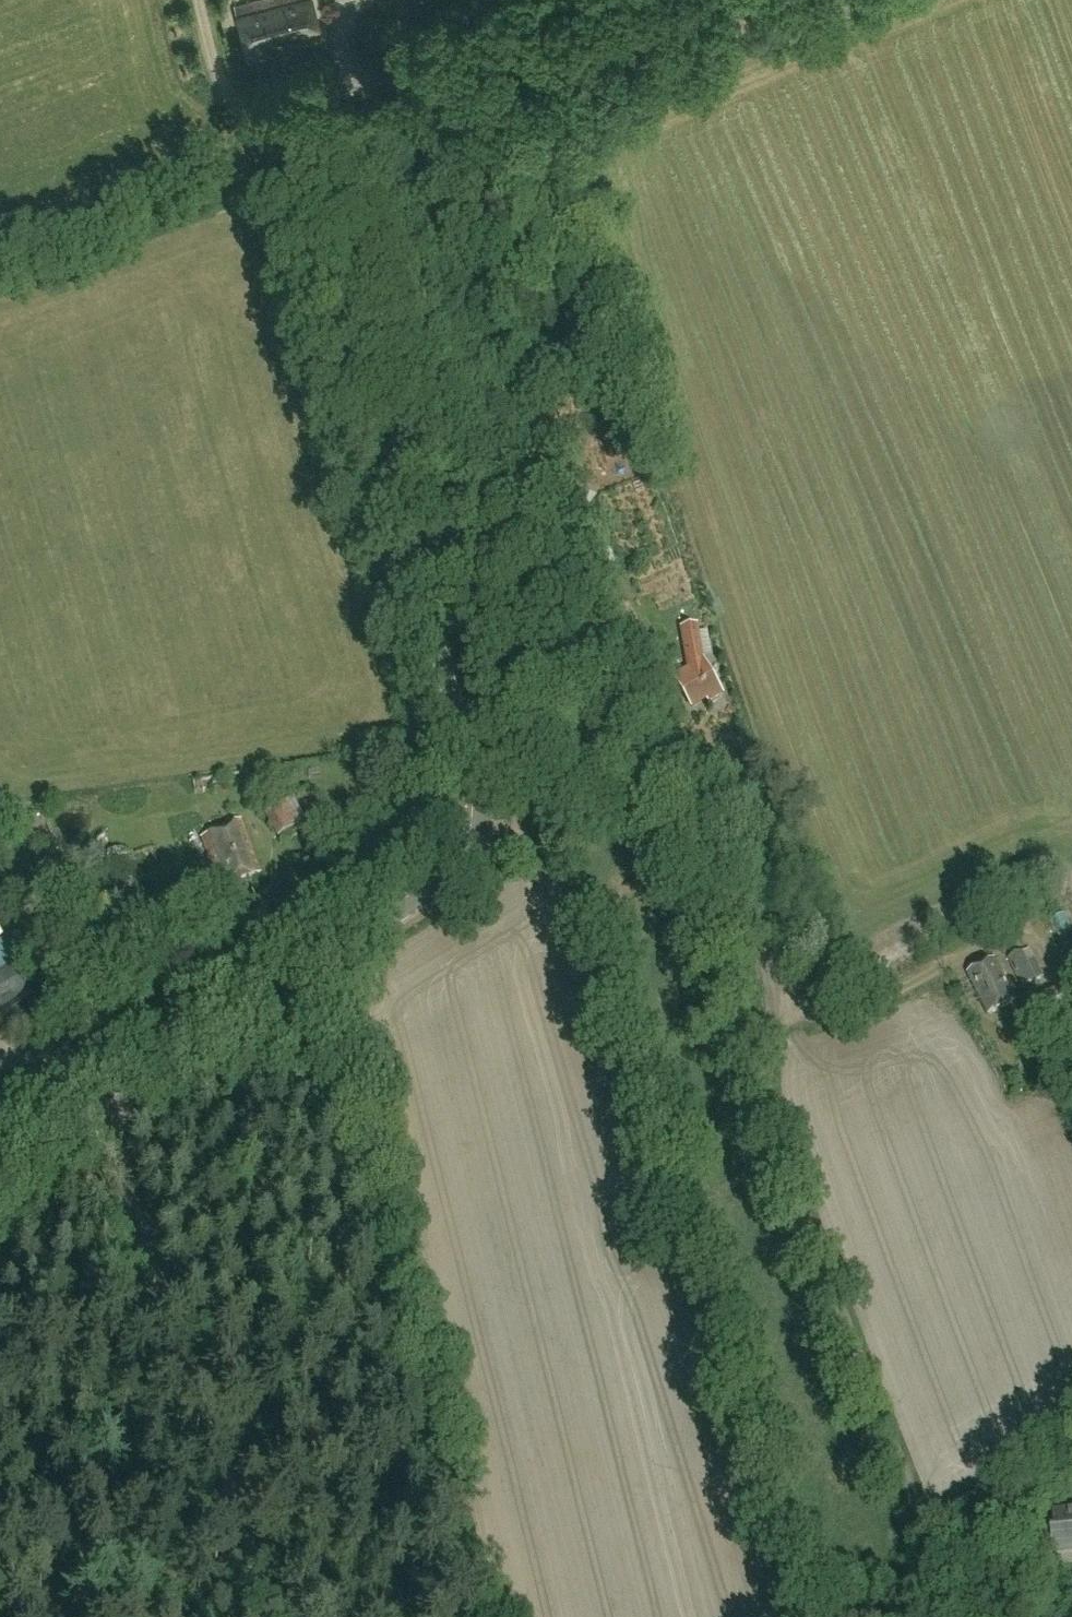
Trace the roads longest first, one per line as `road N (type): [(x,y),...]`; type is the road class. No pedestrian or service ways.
road 1 (tertiary): [(0,1190),(457,874),(473,849),(477,790),(308,178),(308,120),(343,90),(564,0)]
road 2 (track): [(473,849),(668,729),(712,732),(794,990),(761,1076),(784,1160),(915,1505),(989,1570),(1013,1616)]
road 3 (track): [(113,1113),(287,1616)]
road 4 (track): [(996,938),(841,1012),(790,1001)]
road 5 (track): [(202,0),(214,52),(234,88),(308,120)]

